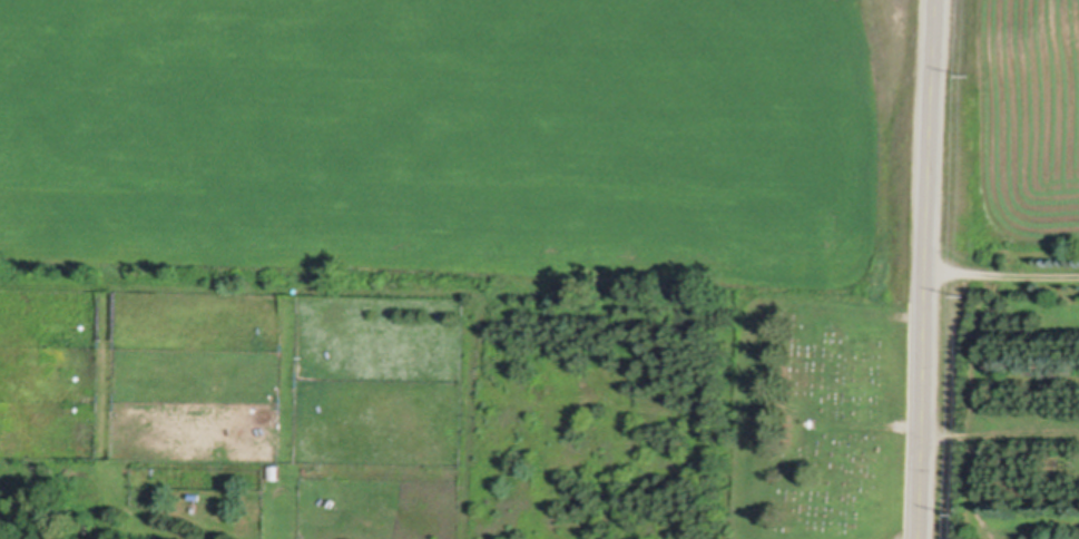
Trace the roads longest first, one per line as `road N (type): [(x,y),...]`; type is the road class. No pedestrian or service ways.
road 1 (secondary): [(933,0),(918,538)]

